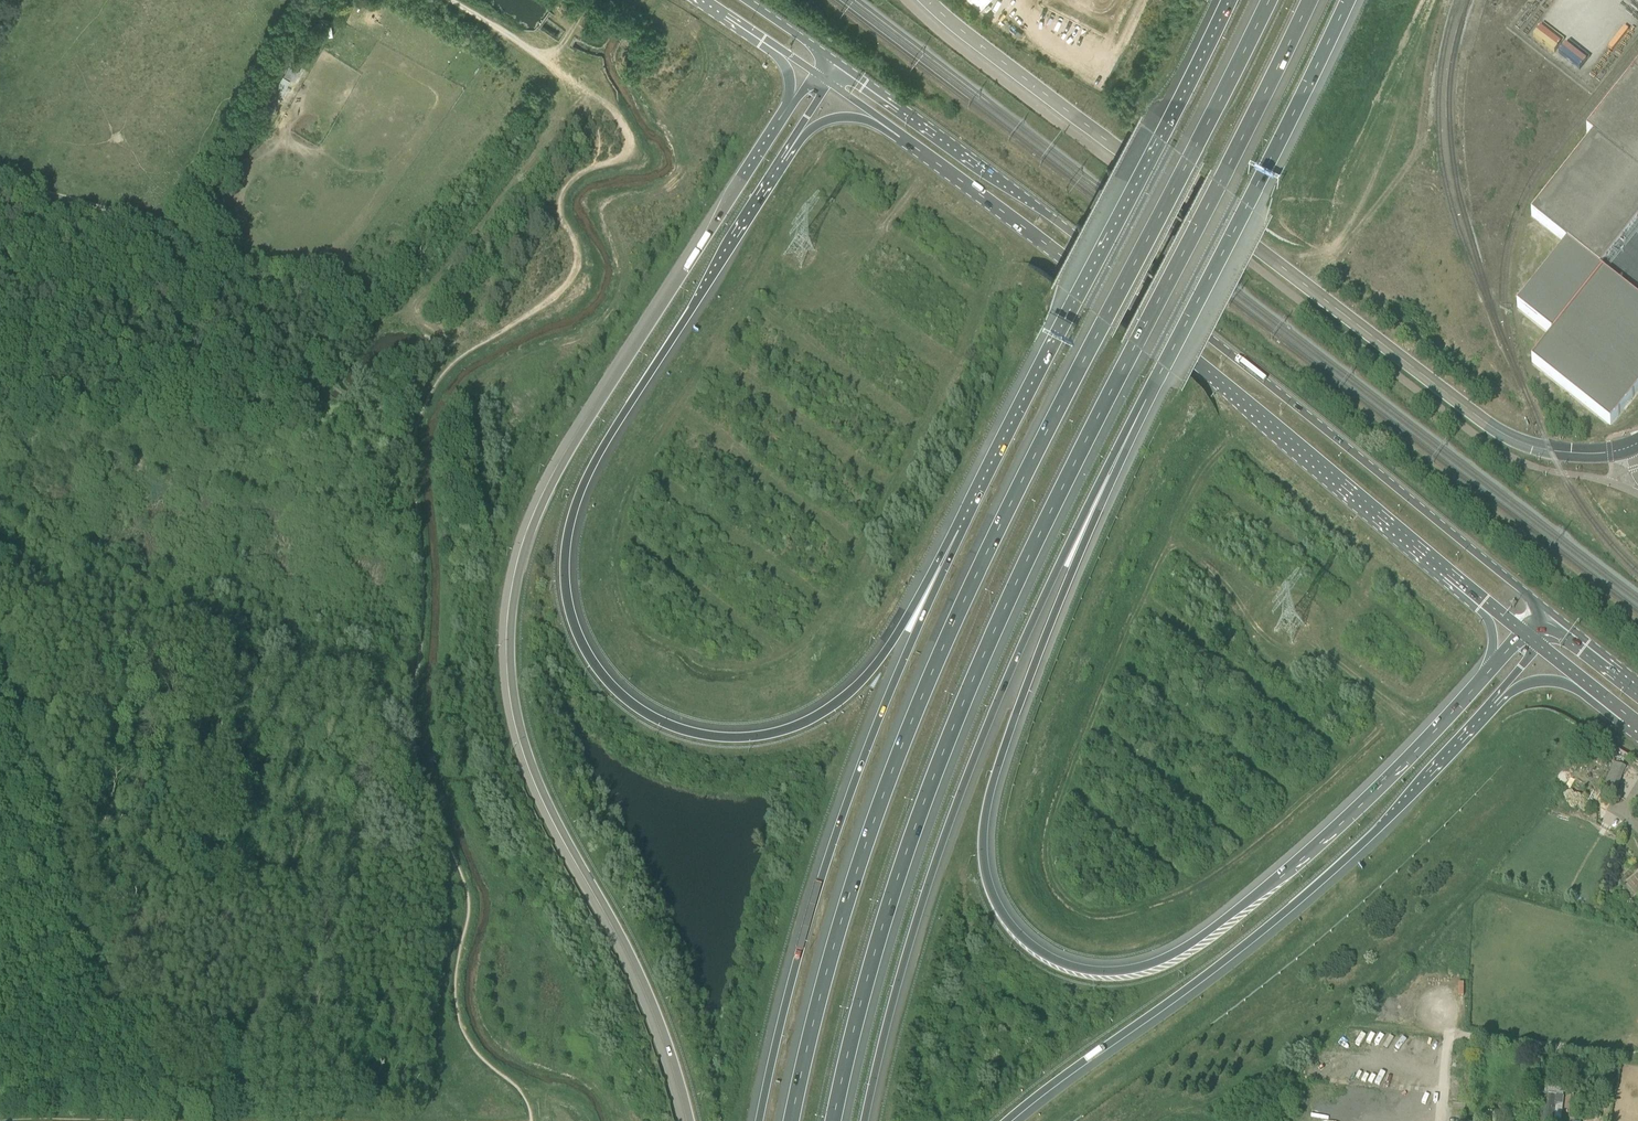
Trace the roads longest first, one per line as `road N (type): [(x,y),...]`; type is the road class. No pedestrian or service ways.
road 1 (motorway): [(833,1120),(893,891),(944,749),(1053,510),(1310,0)]
road 2 (motorway): [(1268,0),(949,634),(857,876),(792,1120)]
road 3 (motorway): [(1481,680),(1330,835),(1180,953),(1132,971),(1095,974),(1020,937),(987,880),(982,849),(995,776),(1161,369)]
road 4 (motorway): [(787,116),(559,474),(529,540),(512,614),(512,685),(523,741),(555,816),(640,964),(692,1120)]
road 5 (motorway): [(961,529),(871,673),(831,710),(786,734),(727,740),(645,714),(619,692),(578,636),(565,552),(587,478),(787,162)]
road 6 (secondary): [(1551,617),(1293,402),(834,61)]
road 7 (tertiary): [(926,0),(1490,427),(1551,452),(1631,447)]
road 8 (motorway): [(869,1120),(933,876),(975,761),(1062,560),(1161,369)]
road 9 (secondary): [(900,136),(1133,310),(1489,605)]
road 10 (motorway): [(1008,1120),(1309,894),(1498,706)]
road 11 (motorway): [(961,529),(825,867),(759,1120)]
road 12 (motorway): [(1227,0),(961,529)]
road 13 (track): [(380,321),(427,325),(470,351),(559,294),(573,277),(573,237),(557,204),(563,186),(578,171),(628,153),(633,142),(611,96),(546,55)]
road 14 (motorway): [(1161,369),(1346,0)]
road 15 (track): [(380,321),(511,187),(579,75)]
road 16 (track): [(625,198),(674,181),(678,112),(707,69),(688,21),(638,0)]
road 17 (track): [(173,229),(267,135),(337,9)]
road 18 (unclassified): [(1637,1058),(1450,1036),(1442,1120)]
road 19 (track): [(173,229),(0,182)]
road 20 (track): [(935,163),(840,275)]
road 21 (motorway): [(787,162),(811,131),(833,119),(862,120),(900,136)]
road 22 (motorway): [(1498,706),(1517,688),(1547,681),(1610,703)]

